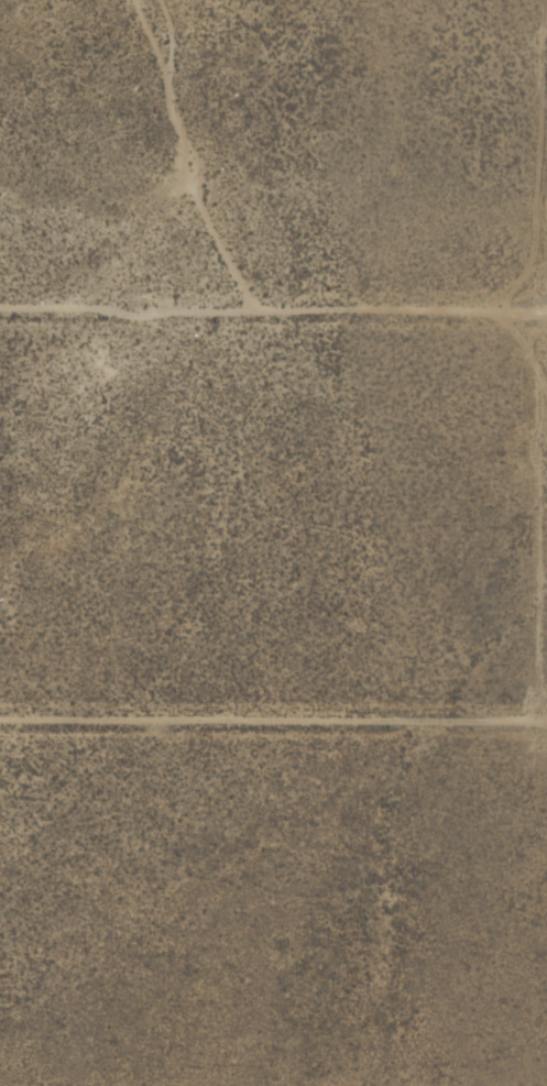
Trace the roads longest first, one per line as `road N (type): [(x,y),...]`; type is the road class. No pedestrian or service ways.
road 1 (track): [(546,325),(0,321)]

